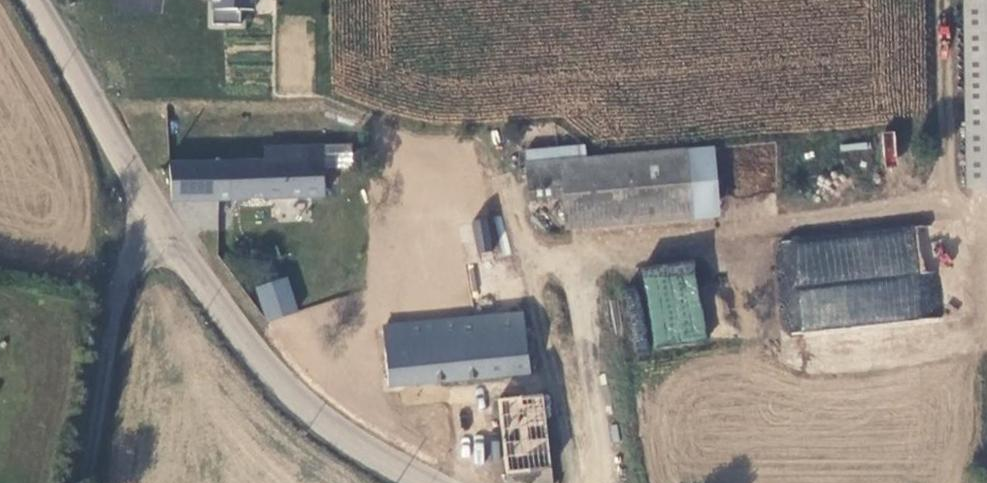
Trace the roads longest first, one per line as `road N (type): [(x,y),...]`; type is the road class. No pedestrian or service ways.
road 1 (tertiary): [(425,482),(350,442),(287,394),(228,324),(159,227),(35,0)]

